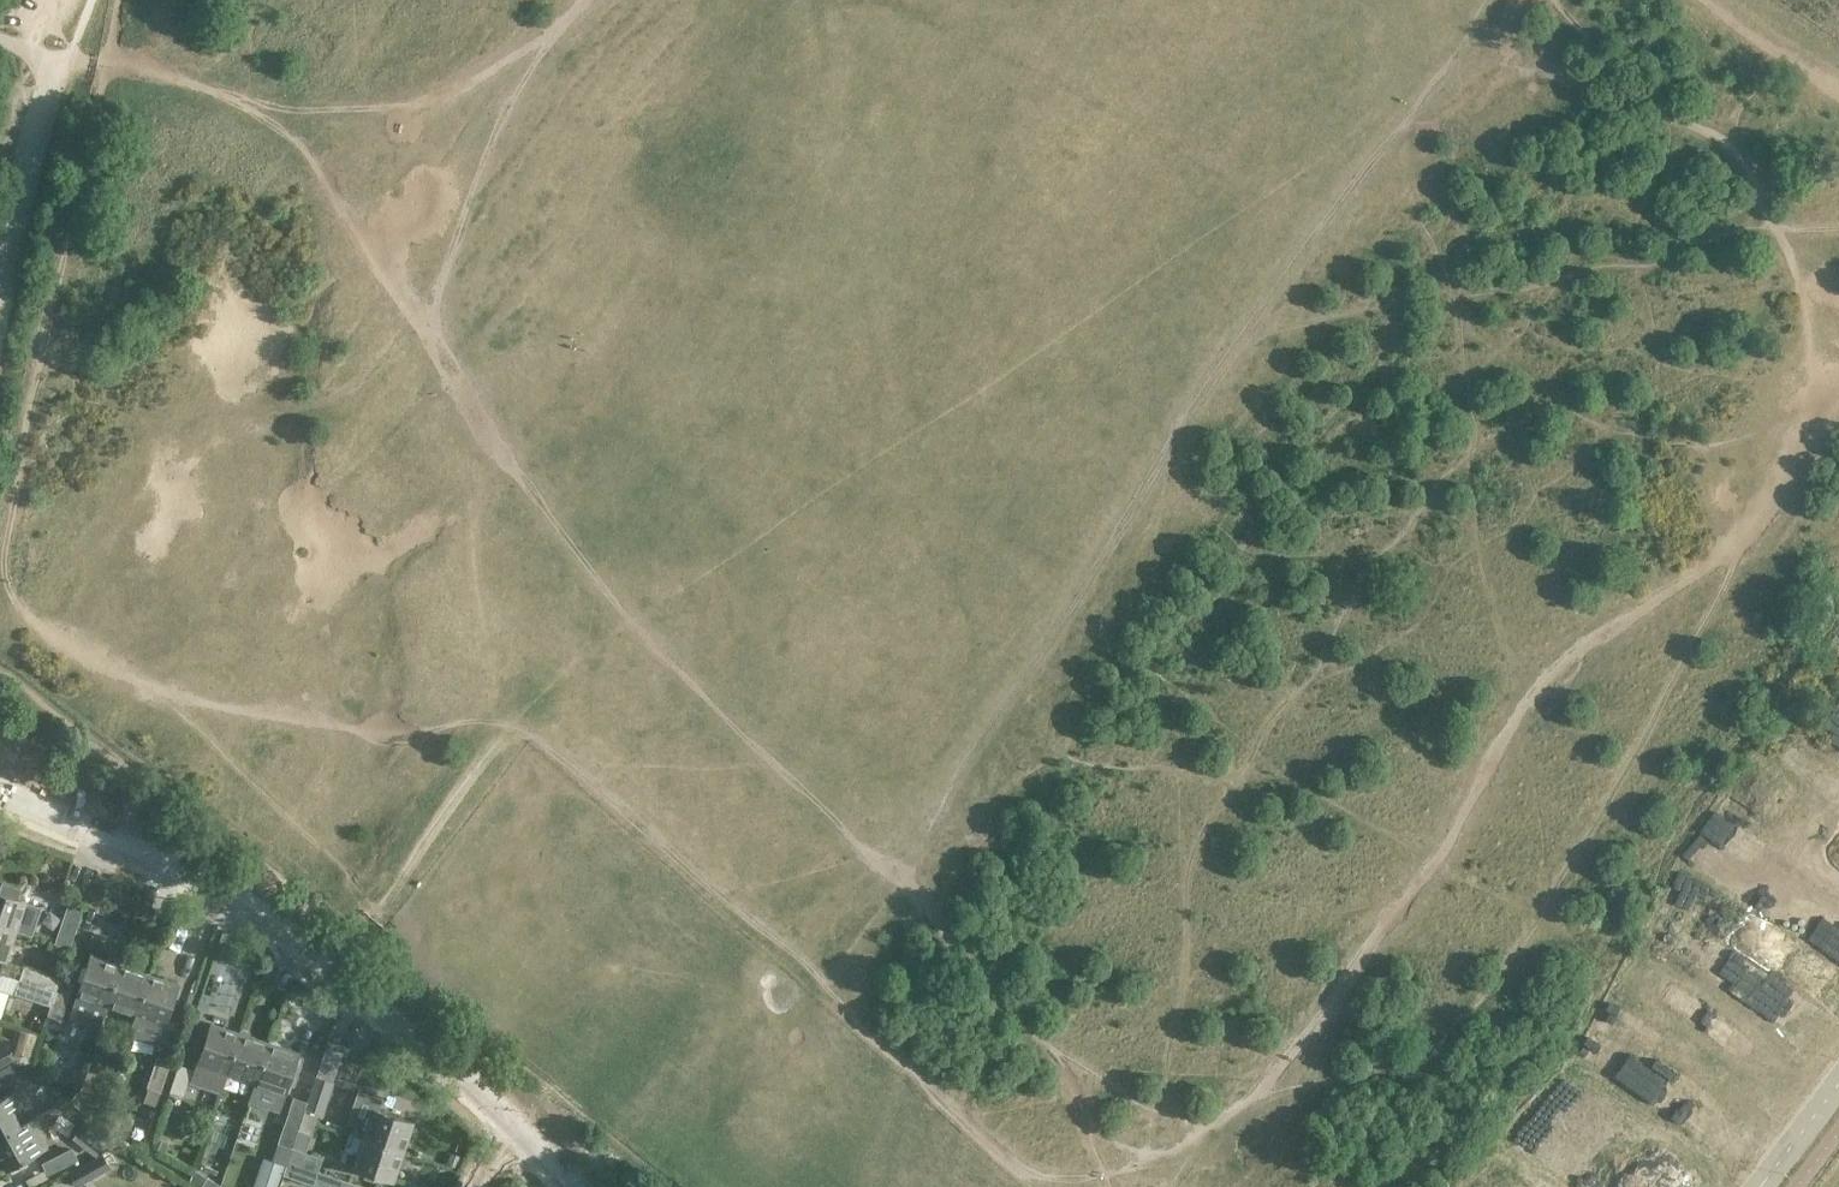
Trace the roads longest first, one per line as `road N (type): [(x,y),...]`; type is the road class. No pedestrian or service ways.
road 1 (tertiary): [(515,1135),(407,1030),(253,912),(151,857),(0,799)]
road 2 (track): [(511,721),(328,971)]
road 3 (unclassified): [(0,299),(53,57),(0,39)]
road 4 (track): [(1714,0),(1838,88)]

